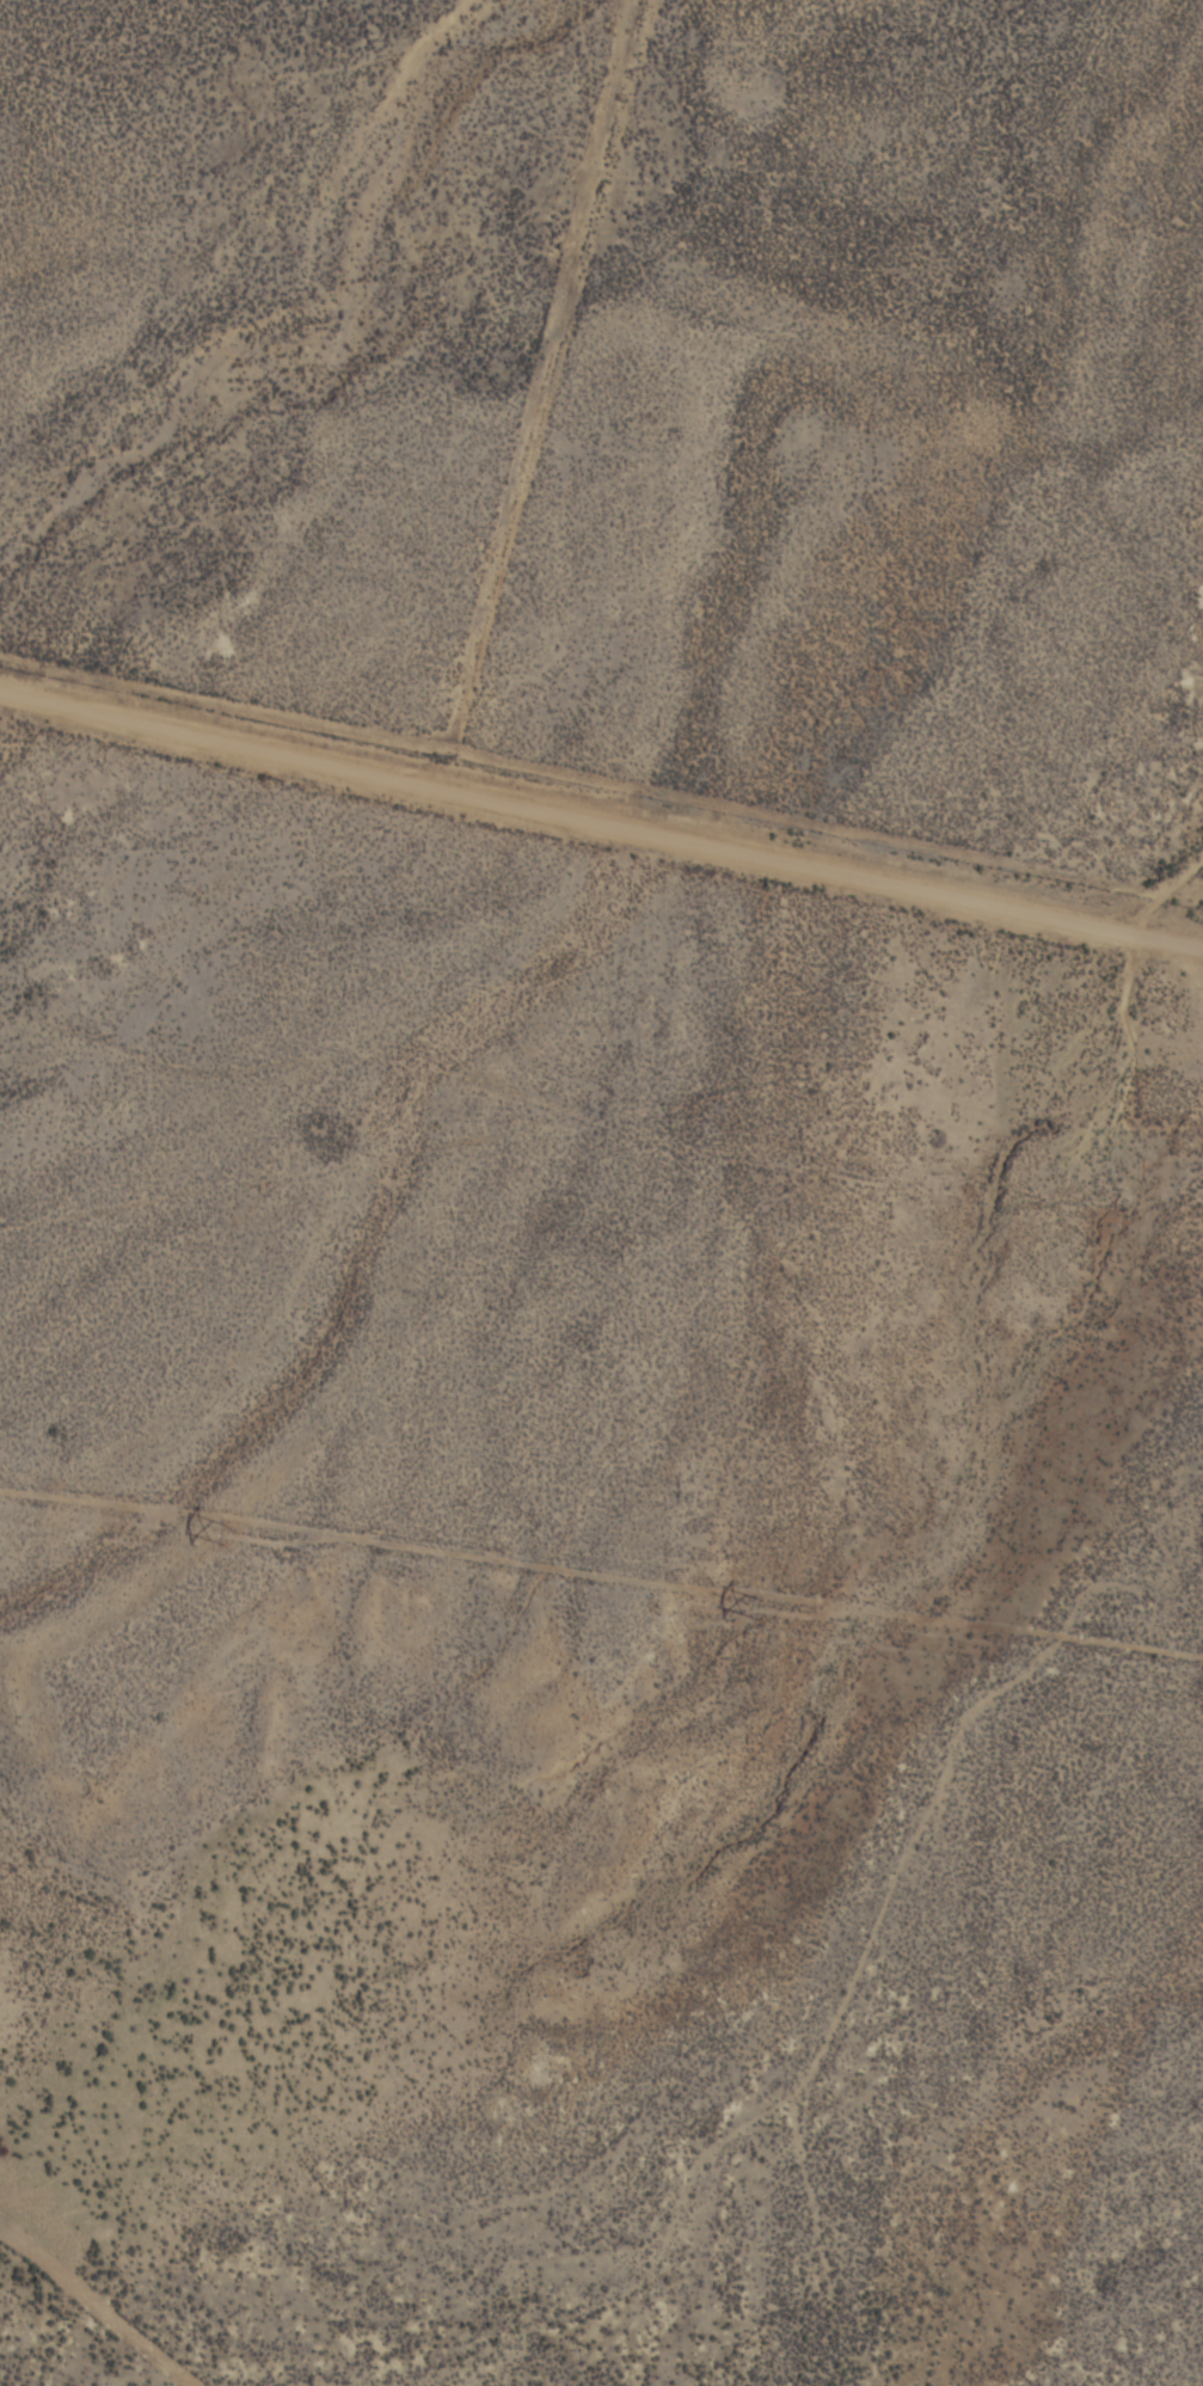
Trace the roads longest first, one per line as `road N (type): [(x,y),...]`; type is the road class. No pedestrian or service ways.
road 1 (residential): [(1147,934),(0,691)]
road 2 (residential): [(1147,934),(1202,825)]

